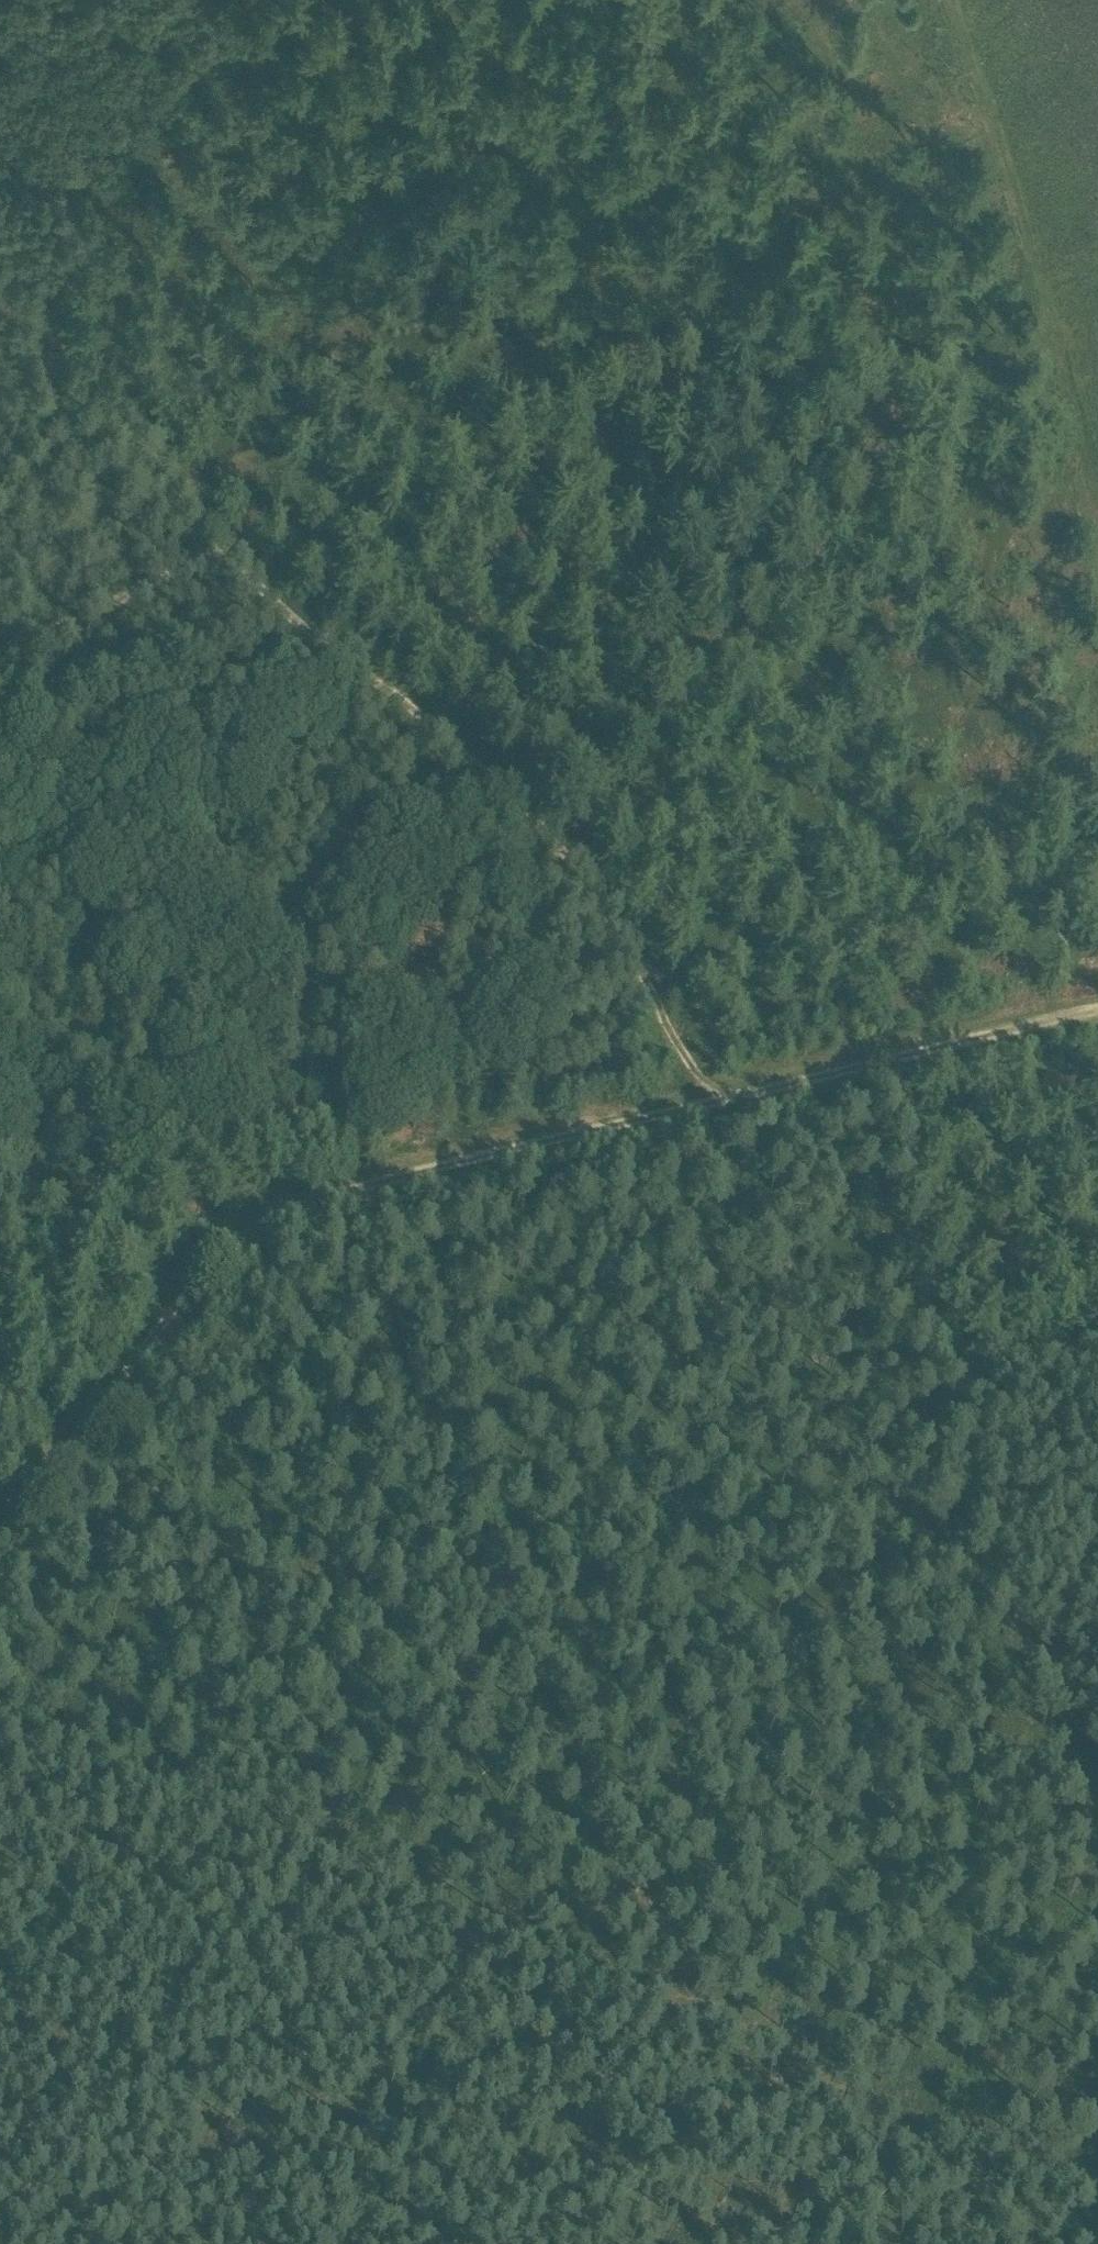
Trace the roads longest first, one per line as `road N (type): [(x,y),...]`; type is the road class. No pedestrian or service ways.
road 1 (track): [(1097,1008),(259,1215),(219,1250),(0,1525)]
road 2 (track): [(0,646),(212,558),(273,616),(428,725),(531,825),(588,902),(700,1108)]

